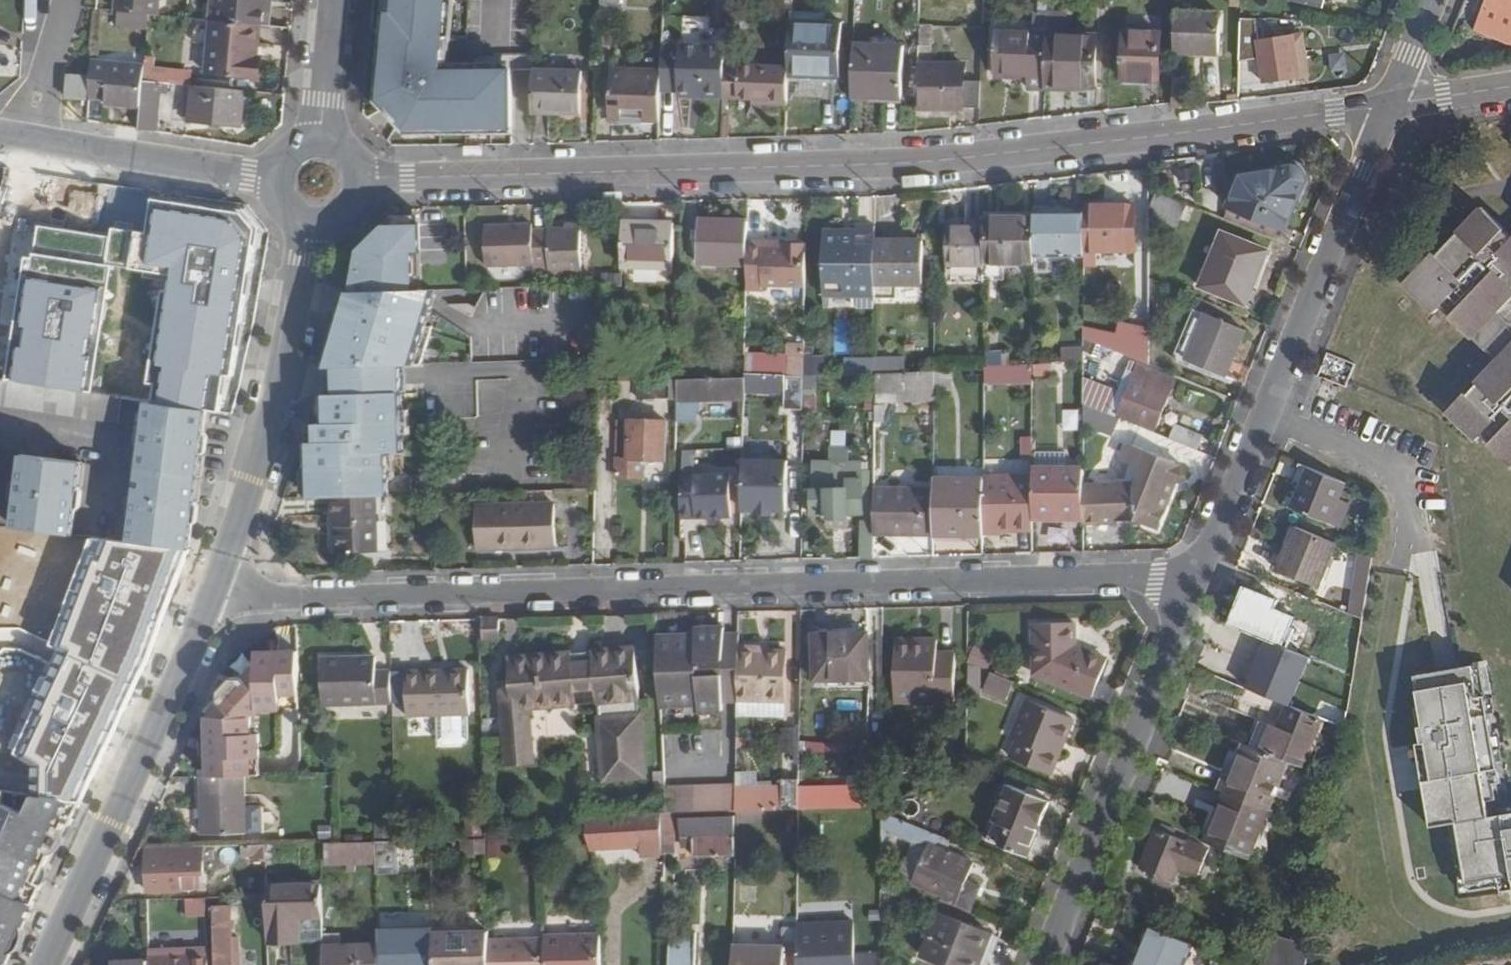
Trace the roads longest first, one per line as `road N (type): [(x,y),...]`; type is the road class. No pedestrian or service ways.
road 1 (tertiary): [(358,179),(896,164),(1392,103)]
road 2 (residential): [(1201,577),(210,598)]
road 3 (tertiary): [(1392,103),(1201,577)]
road 4 (tertiary): [(1201,577),(1044,964)]
road 5 (tertiary): [(45,964),(210,598)]
road 6 (tertiary): [(210,598),(274,409),(309,222)]
road 7 (tertiary): [(277,180),(24,140)]
road 8 (residential): [(66,0),(24,140)]
road 9 (tertiary): [(333,0),(321,142)]
road 10 (tertiary): [(1392,103),(1510,86)]

